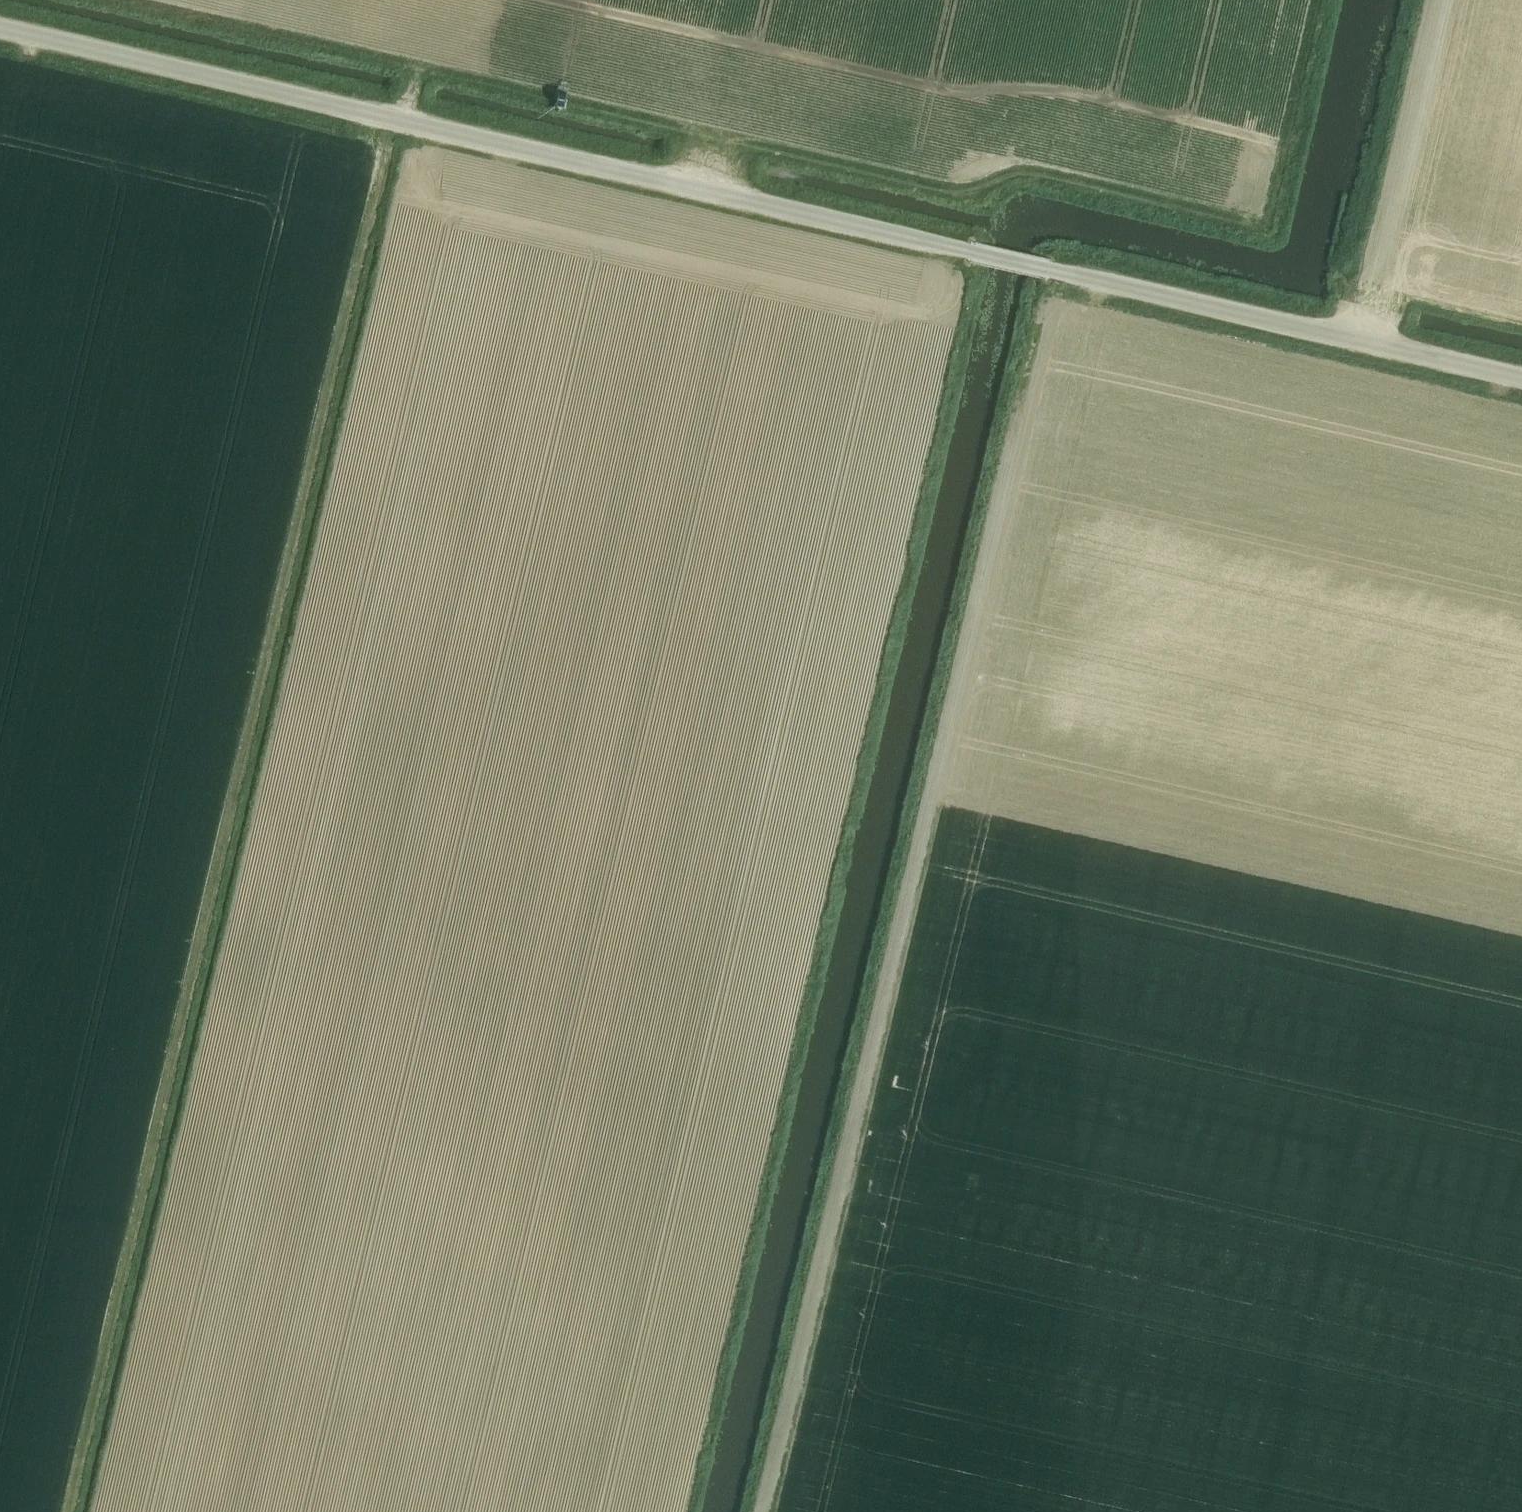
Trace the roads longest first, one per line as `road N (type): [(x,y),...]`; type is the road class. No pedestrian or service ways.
road 1 (unclassified): [(1521,378),(0,28)]
road 2 (track): [(1355,340),(1434,0)]

